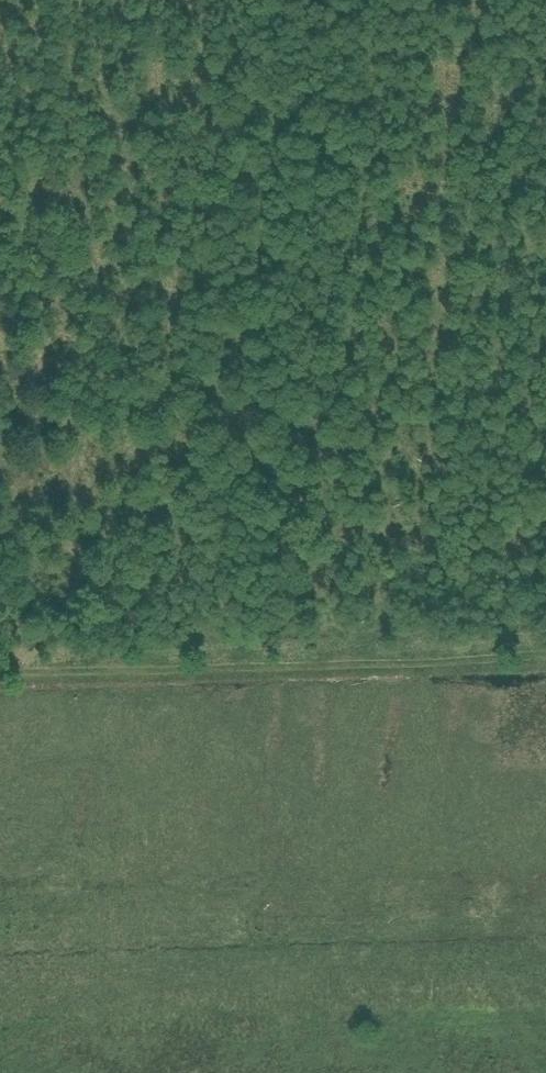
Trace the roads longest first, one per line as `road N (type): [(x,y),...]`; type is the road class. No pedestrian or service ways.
road 1 (track): [(0,692),(545,662)]

